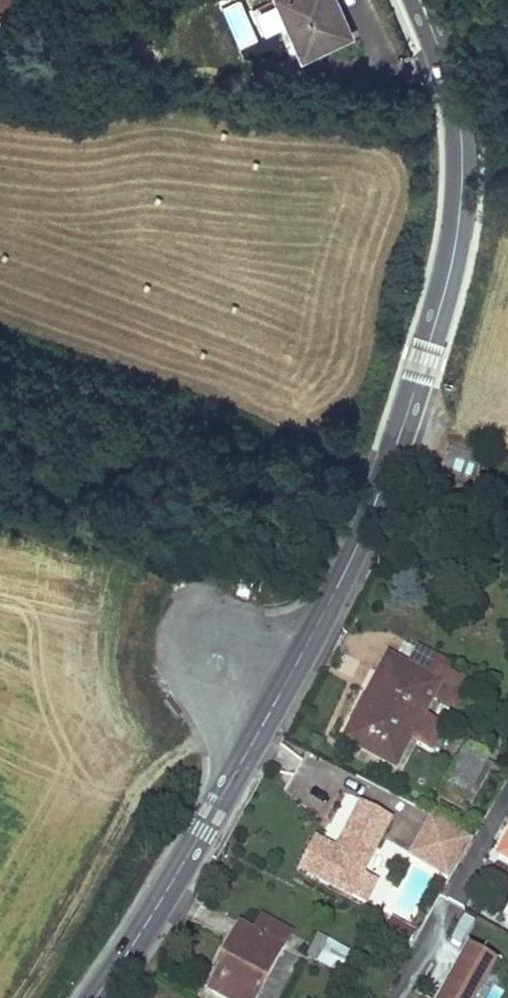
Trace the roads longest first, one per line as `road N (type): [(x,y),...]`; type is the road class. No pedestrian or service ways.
road 1 (tertiary): [(418,0),(457,107),(463,186),(447,277),(407,412),(324,613),(166,893),(93,997)]
road 2 (track): [(209,721),(142,807),(28,997)]
road 3 (track): [(0,522),(46,530),(145,575),(195,631)]

